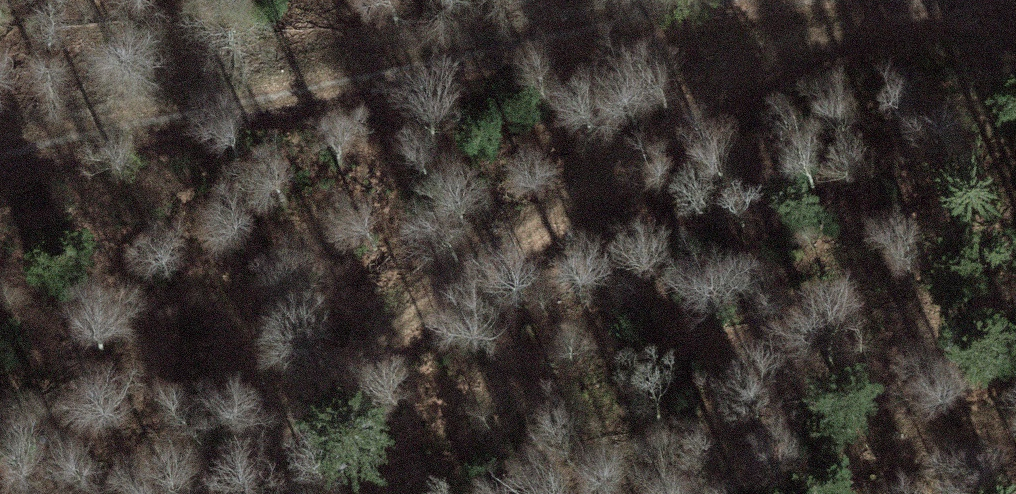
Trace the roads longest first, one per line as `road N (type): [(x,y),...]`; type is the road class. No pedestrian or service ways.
road 1 (track): [(209,493),(645,141),(933,0)]
road 2 (track): [(0,170),(476,52),(778,0)]

